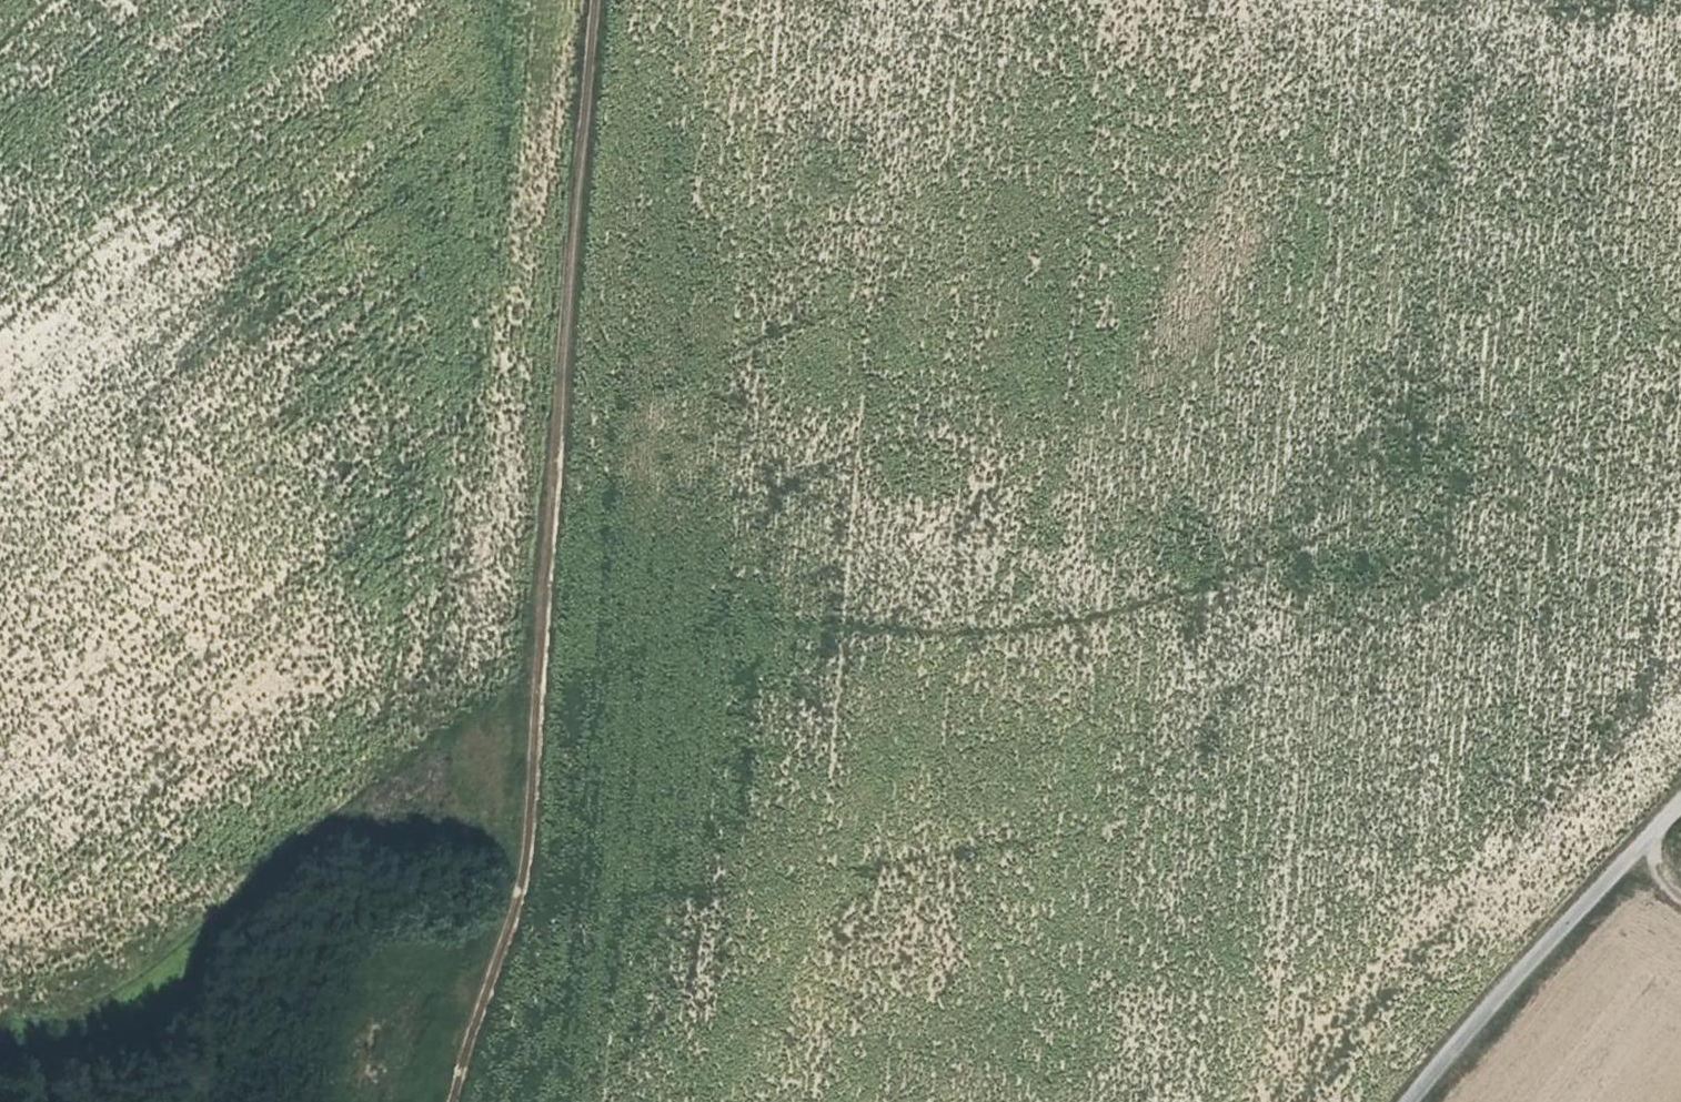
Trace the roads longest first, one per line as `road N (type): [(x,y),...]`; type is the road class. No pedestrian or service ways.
road 1 (track): [(599,0),(517,882),(461,1101)]
road 2 (unclassified): [(1619,847),(1447,1031),(1392,1101)]

